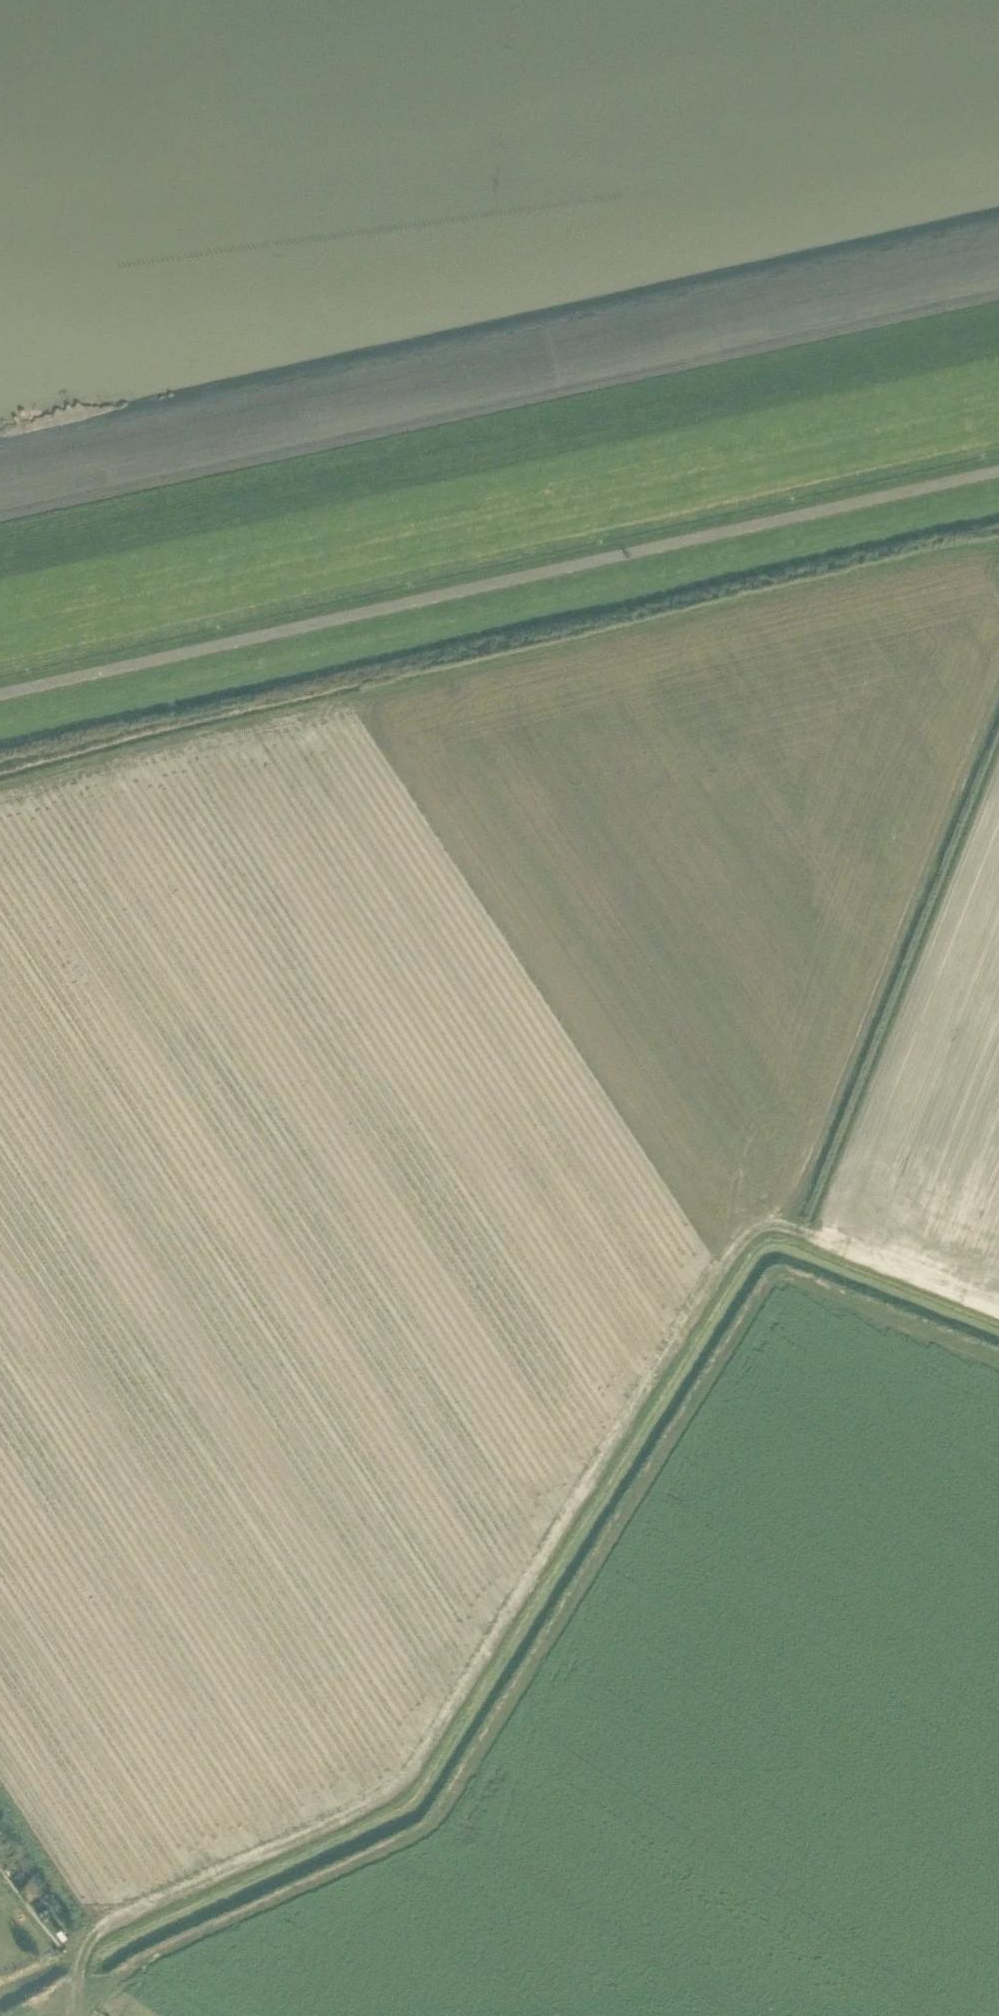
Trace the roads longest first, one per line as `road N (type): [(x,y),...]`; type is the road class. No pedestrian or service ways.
road 1 (track): [(0,515),(998,292)]

